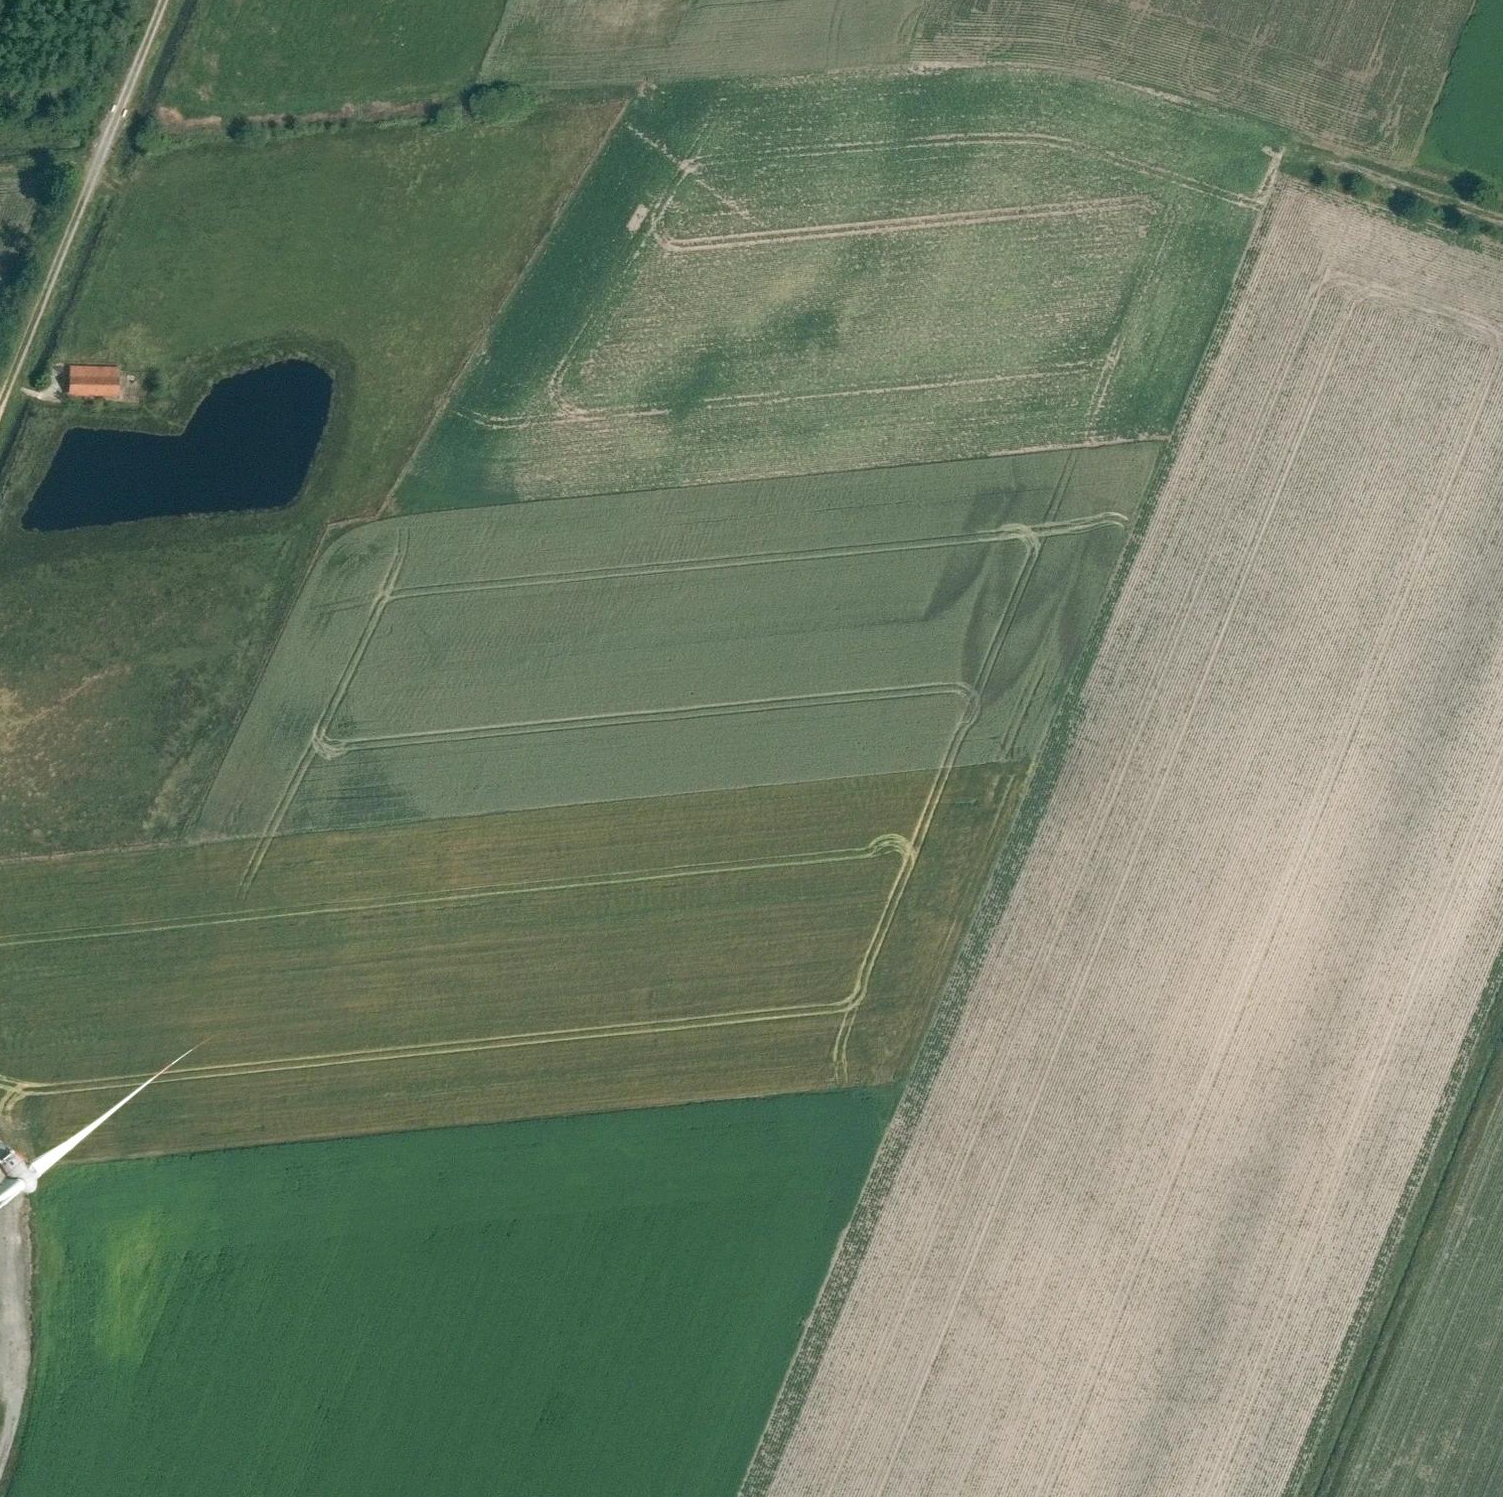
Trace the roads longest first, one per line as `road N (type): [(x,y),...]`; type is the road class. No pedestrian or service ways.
road 1 (track): [(0,397),(159,0)]
road 2 (track): [(0,1480),(23,1417),(12,1238)]

